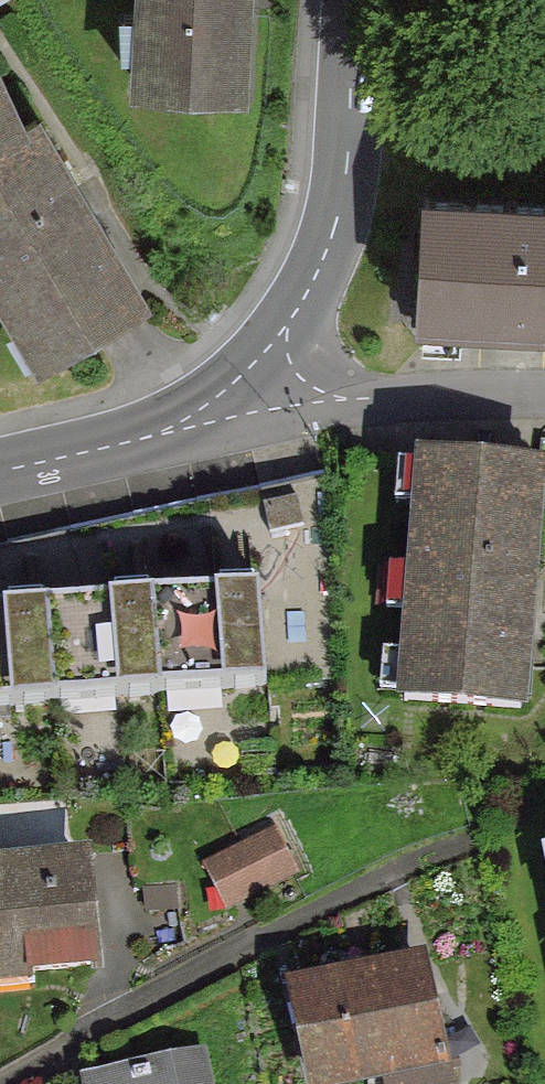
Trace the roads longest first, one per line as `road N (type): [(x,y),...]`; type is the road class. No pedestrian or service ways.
road 1 (residential): [(232,401),(308,299),(348,161),(357,0)]
road 2 (residential): [(232,401),(544,398)]
road 3 (residential): [(0,479),(152,439),(232,401)]

